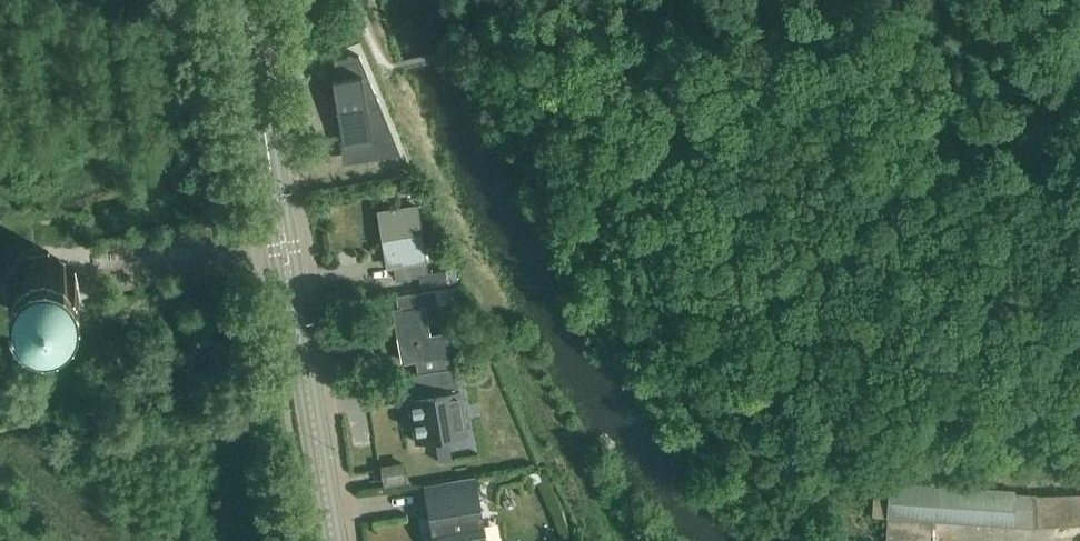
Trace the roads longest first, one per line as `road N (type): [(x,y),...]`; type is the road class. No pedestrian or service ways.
road 1 (secondary): [(335,540),(243,0)]

